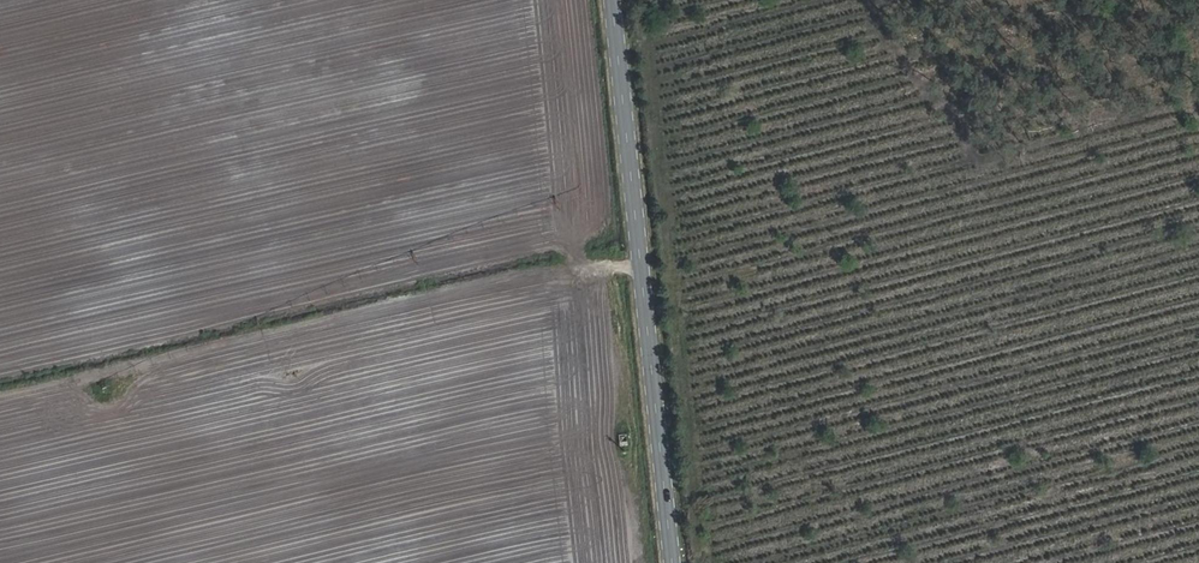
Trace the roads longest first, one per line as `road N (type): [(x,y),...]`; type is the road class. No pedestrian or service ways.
road 1 (secondary): [(613,0),(674,562)]

